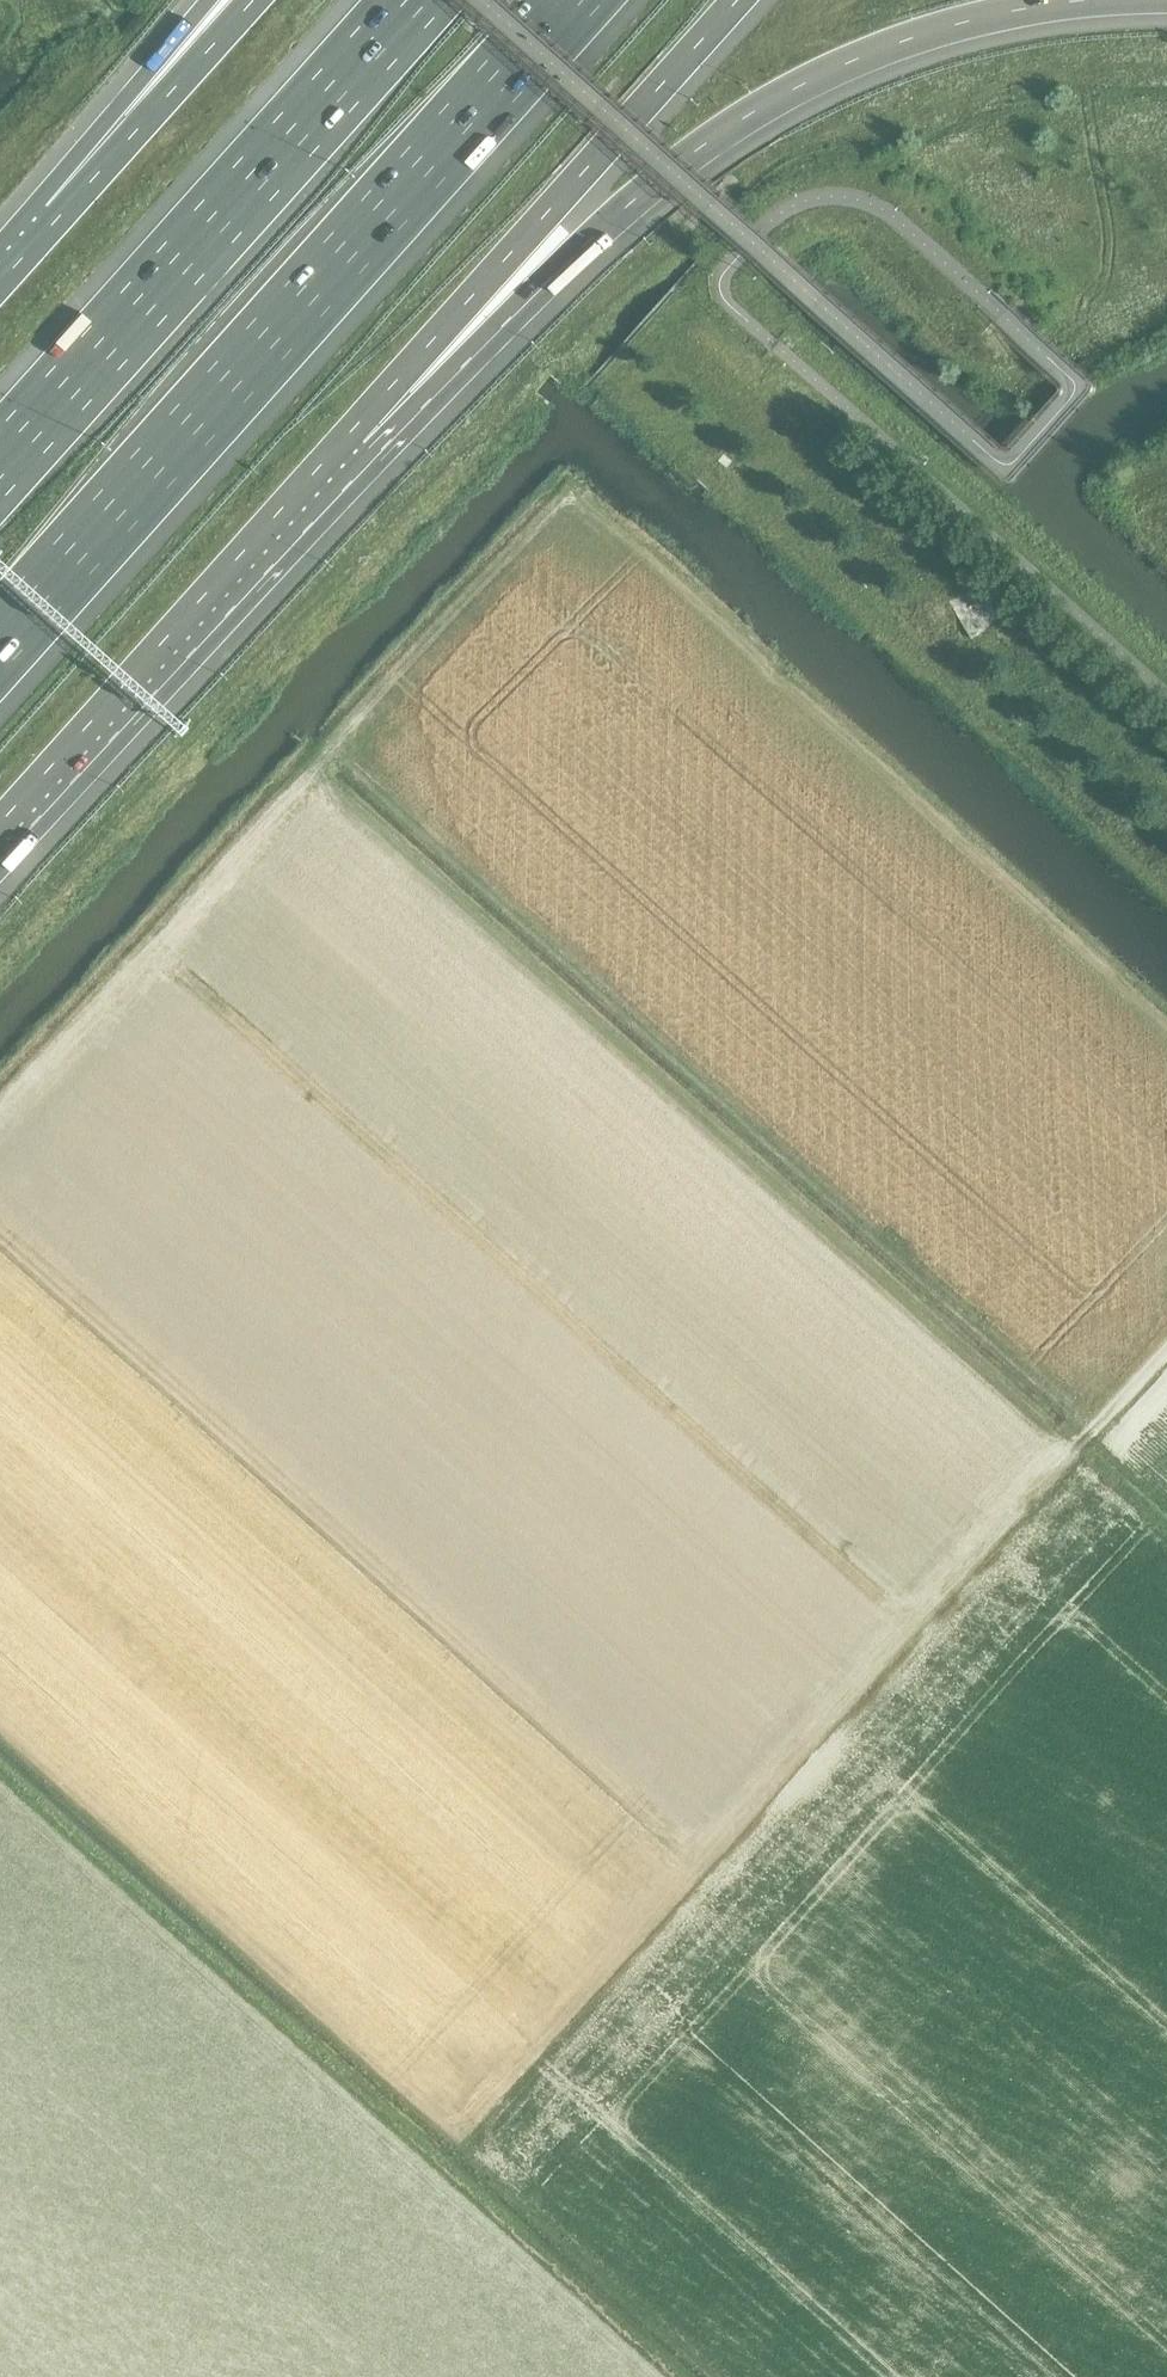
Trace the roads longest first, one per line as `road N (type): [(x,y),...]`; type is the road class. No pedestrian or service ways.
road 1 (motorway): [(0,649),(580,0)]
road 2 (motorway): [(352,431),(764,104),(896,40),(1063,0)]
road 3 (motorway): [(406,0),(0,453)]
road 4 (motorway): [(352,431),(737,0)]
road 5 (motorway): [(0,823),(352,431)]
road 6 (motorway): [(248,0),(54,218)]
road 7 (motorway): [(219,0),(54,218)]

